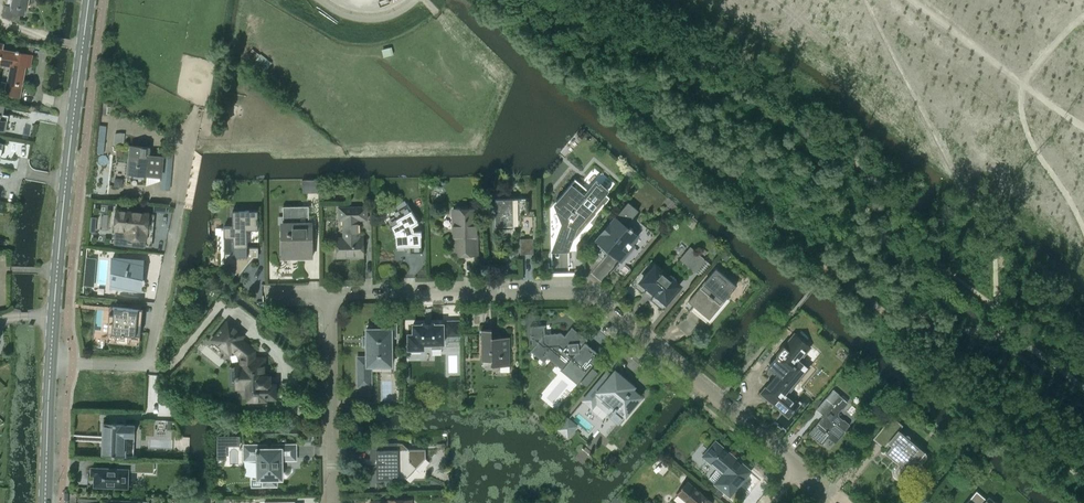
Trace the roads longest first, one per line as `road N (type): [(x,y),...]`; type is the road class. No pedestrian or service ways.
road 1 (residential): [(328,294),(588,291),(796,465)]
road 2 (tertiary): [(45,502),(54,314),(90,0)]
road 3 (motorway): [(875,0),(1083,134)]
road 4 (residential): [(332,502),(328,294)]
road 5 (motorway): [(1083,85),(951,0)]

